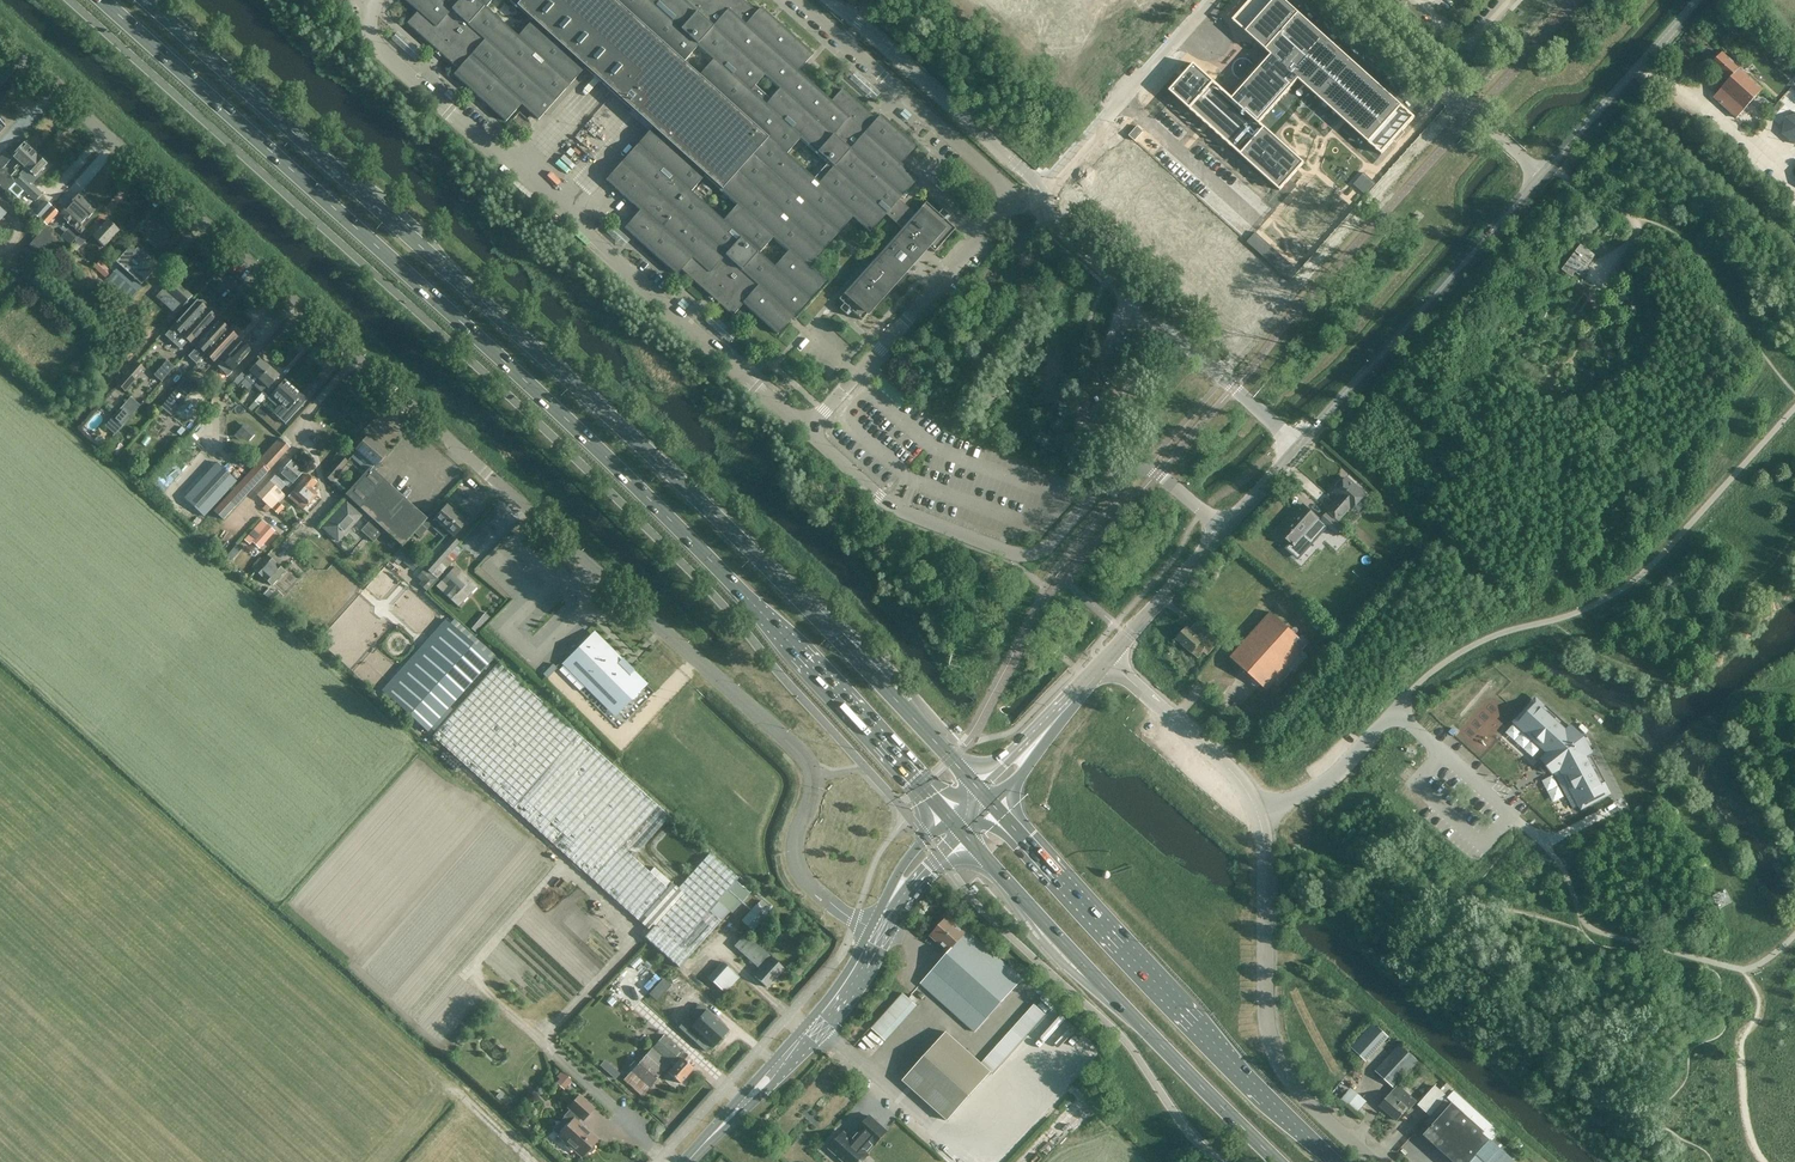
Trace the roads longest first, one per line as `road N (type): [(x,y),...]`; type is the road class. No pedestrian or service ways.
road 1 (residential): [(881,931),(848,917),(801,875),(793,851),(814,777),(805,758),(0,40)]
road 2 (trunk): [(100,0),(561,415),(756,608),(948,816)]
road 3 (trunk): [(976,787),(729,523),(146,0)]
road 4 (trunk): [(1336,1161),(1244,1077),(992,804)]
road 5 (trunk): [(964,834),(1281,1161)]
road 6 (unclassified): [(1373,1161),(1303,1100),(1277,1062),(1266,1018),(1257,811)]
road 7 (tertiary): [(1301,451),(1543,176)]
road 8 (unclassified): [(1301,451),(1059,234),(1046,197)]
road 9 (tertiary): [(687,1161),(815,1026),(881,931)]
road 10 (tertiary): [(1046,197),(1038,182),(828,0)]
road 11 (tertiary): [(1106,659),(1301,451)]
road 12 (residential): [(1543,176),(1348,0)]
road 13 (residential): [(1046,197),(1215,0)]
road 14 (tertiary): [(1543,176),(1701,0)]
road 15 (unclassified): [(1257,811),(1234,772),(1106,659)]
road 16 (unclassified): [(1257,811),(1328,780),(1396,710)]

